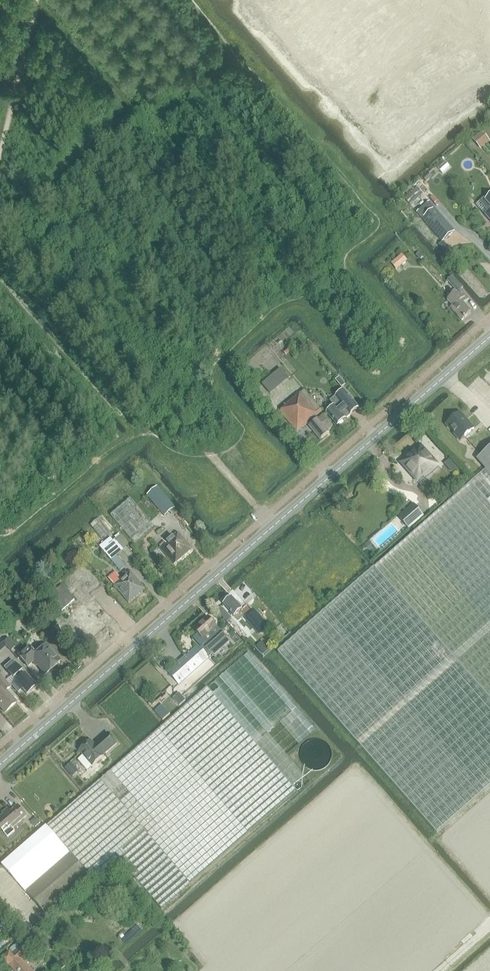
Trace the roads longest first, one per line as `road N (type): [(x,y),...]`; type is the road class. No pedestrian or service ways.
road 1 (tertiary): [(0,765),(489,337)]
road 2 (residential): [(336,0),(375,46),(407,63),(448,58),(489,31)]

